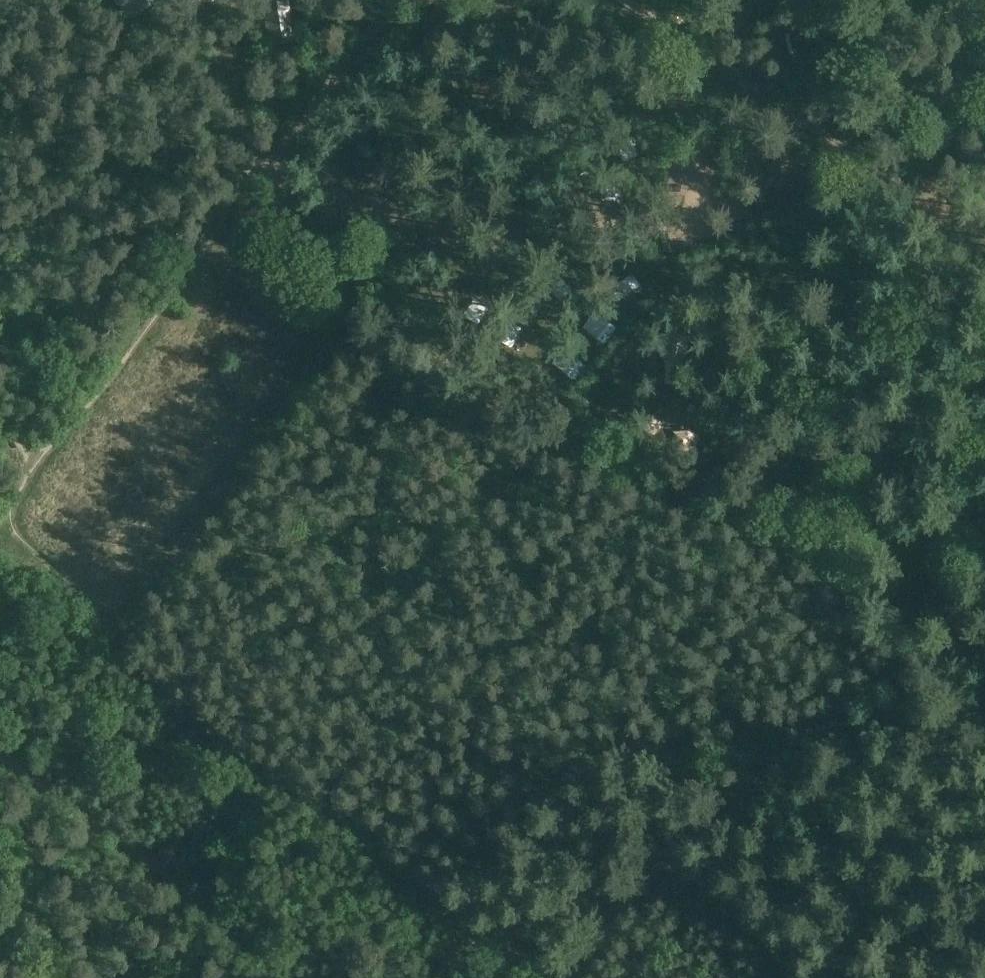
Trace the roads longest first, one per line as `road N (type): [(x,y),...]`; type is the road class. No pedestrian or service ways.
road 1 (track): [(984,242),(617,0)]
road 2 (track): [(561,977),(667,843),(686,843),(730,885),(799,977)]

